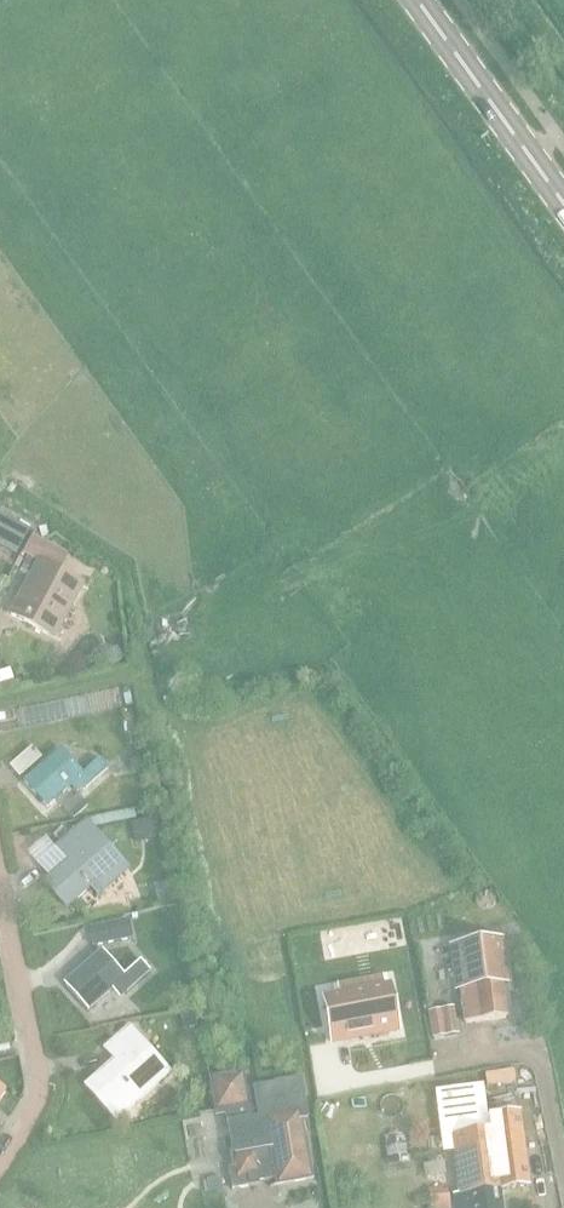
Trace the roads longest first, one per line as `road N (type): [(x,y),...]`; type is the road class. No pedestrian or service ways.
road 1 (residential): [(0,1160),(33,1102),(38,1074),(0,885)]
road 2 (secondary): [(563,198),(420,0)]
road 3 (residential): [(563,1178),(535,1053),(458,1064)]

